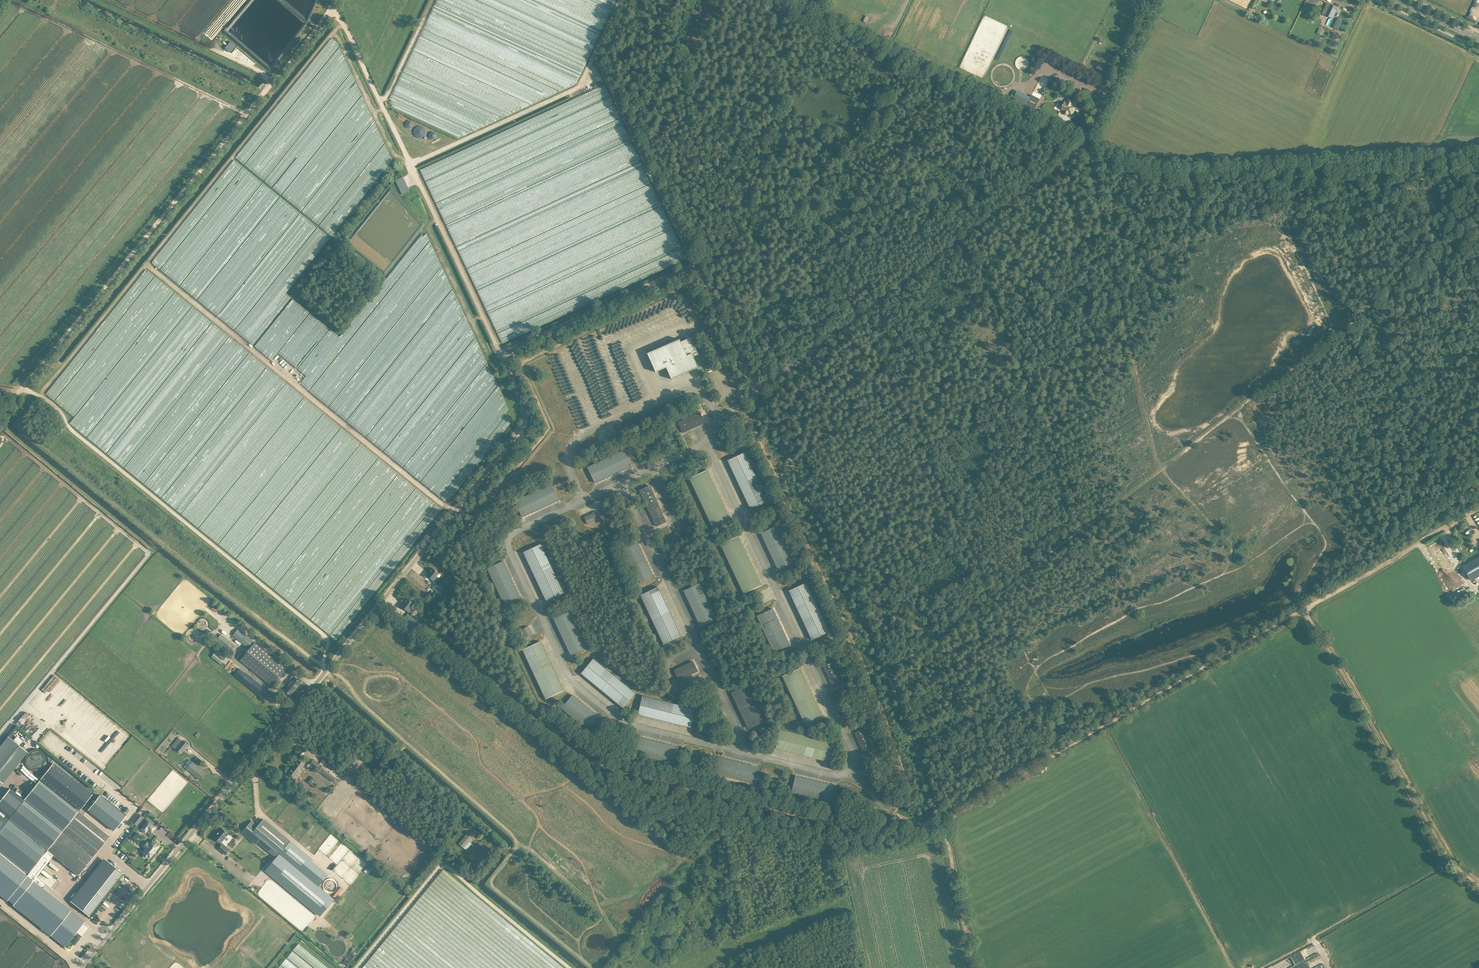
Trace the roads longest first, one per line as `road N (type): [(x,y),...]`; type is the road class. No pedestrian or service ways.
road 1 (unclassified): [(82,967),(514,436),(524,407),(502,356),(695,265),(756,394),(1082,142),(1154,0)]
road 2 (track): [(763,126),(971,226),(1075,528)]
road 3 (track): [(745,404),(690,287),(551,346),(514,359),(502,356),(411,164)]
road 4 (track): [(14,399),(333,6)]
road 5 (track): [(943,824),(885,674),(770,426)]
road 6 (track): [(326,671),(26,433),(14,399)]
road 7 (track): [(892,670),(1157,468)]
road 8 (track): [(1478,885),(1449,862),(1307,610)]
road 9 (track): [(1075,744),(1356,581)]
road 10 (track): [(813,26),(816,19),(1082,142)]
road 11 (track): [(736,180),(856,316),(891,387)]
road 12 (track): [(411,164),(606,76)]
road 13 (track): [(1112,267),(1157,468)]
road 14 (track): [(912,789),(868,832),(735,799)]
road 15 (track): [(98,0),(272,83)]
road 16 (track): [(411,164),(333,6)]
road 17 (track): [(891,387),(960,531)]
road 18 (track): [(943,824),(1075,744)]
road 19 (track): [(735,799),(588,772)]
road 20 (track): [(1346,321),(1462,230)]
road 21 (track): [(974,967),(943,824)]
road 22 (track): [(1356,581),(1478,507)]
road 23 (track): [(1157,468),(1254,557)]
road 24 (track): [(1082,142),(1112,267)]
road 25 (track): [(756,140),(813,26)]

